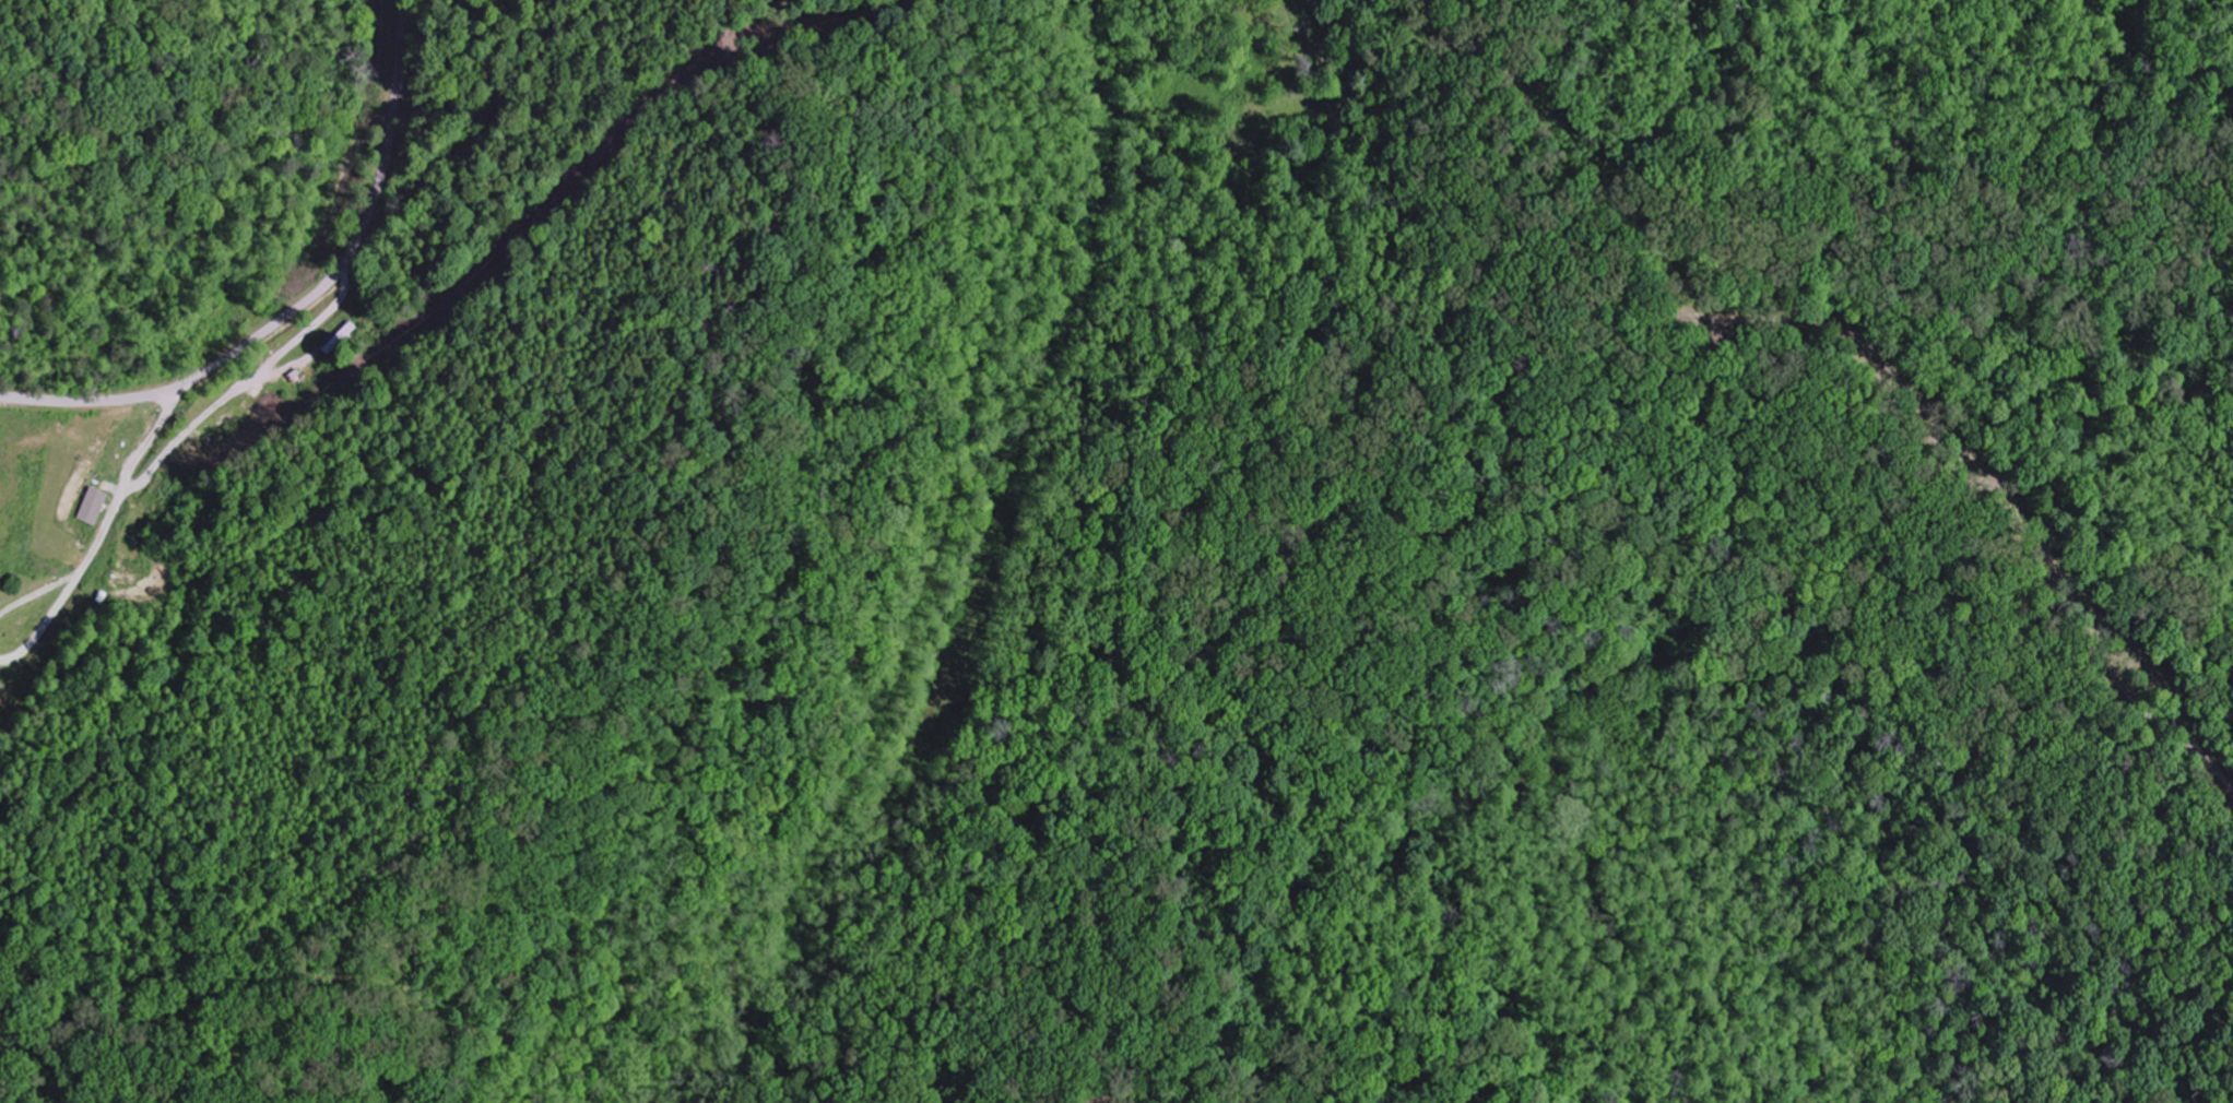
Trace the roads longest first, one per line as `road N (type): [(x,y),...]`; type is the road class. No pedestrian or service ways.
road 1 (residential): [(0,397),(74,402),(175,388),(330,282),(367,218),(383,167),(404,0)]

